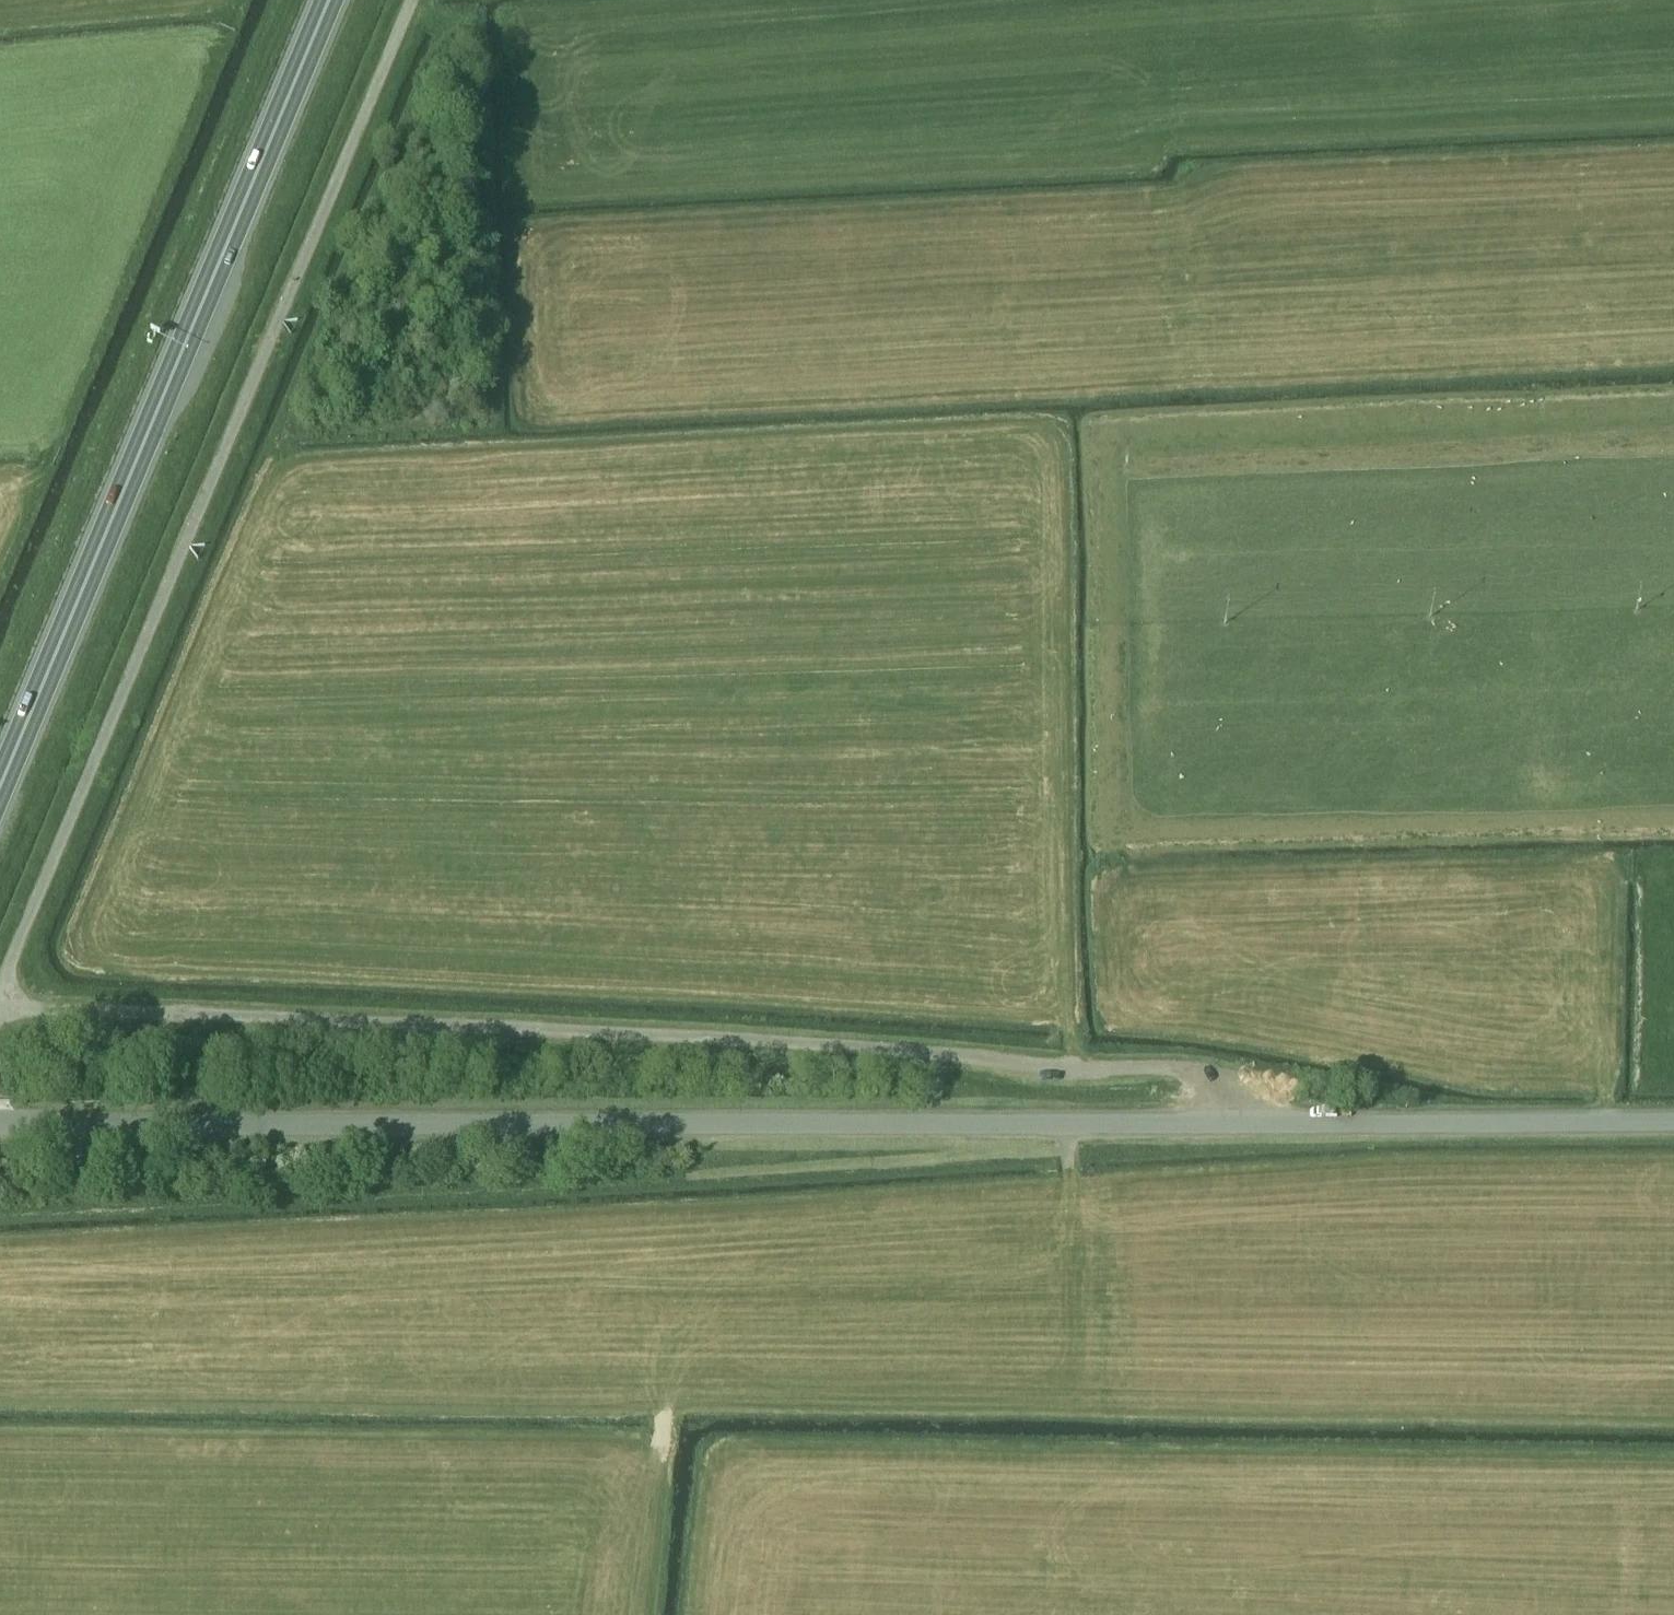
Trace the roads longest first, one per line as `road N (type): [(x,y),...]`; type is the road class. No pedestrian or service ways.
road 1 (unclassified): [(1673,1123),(0,1133)]
road 2 (trunk): [(0,785),(329,0)]

